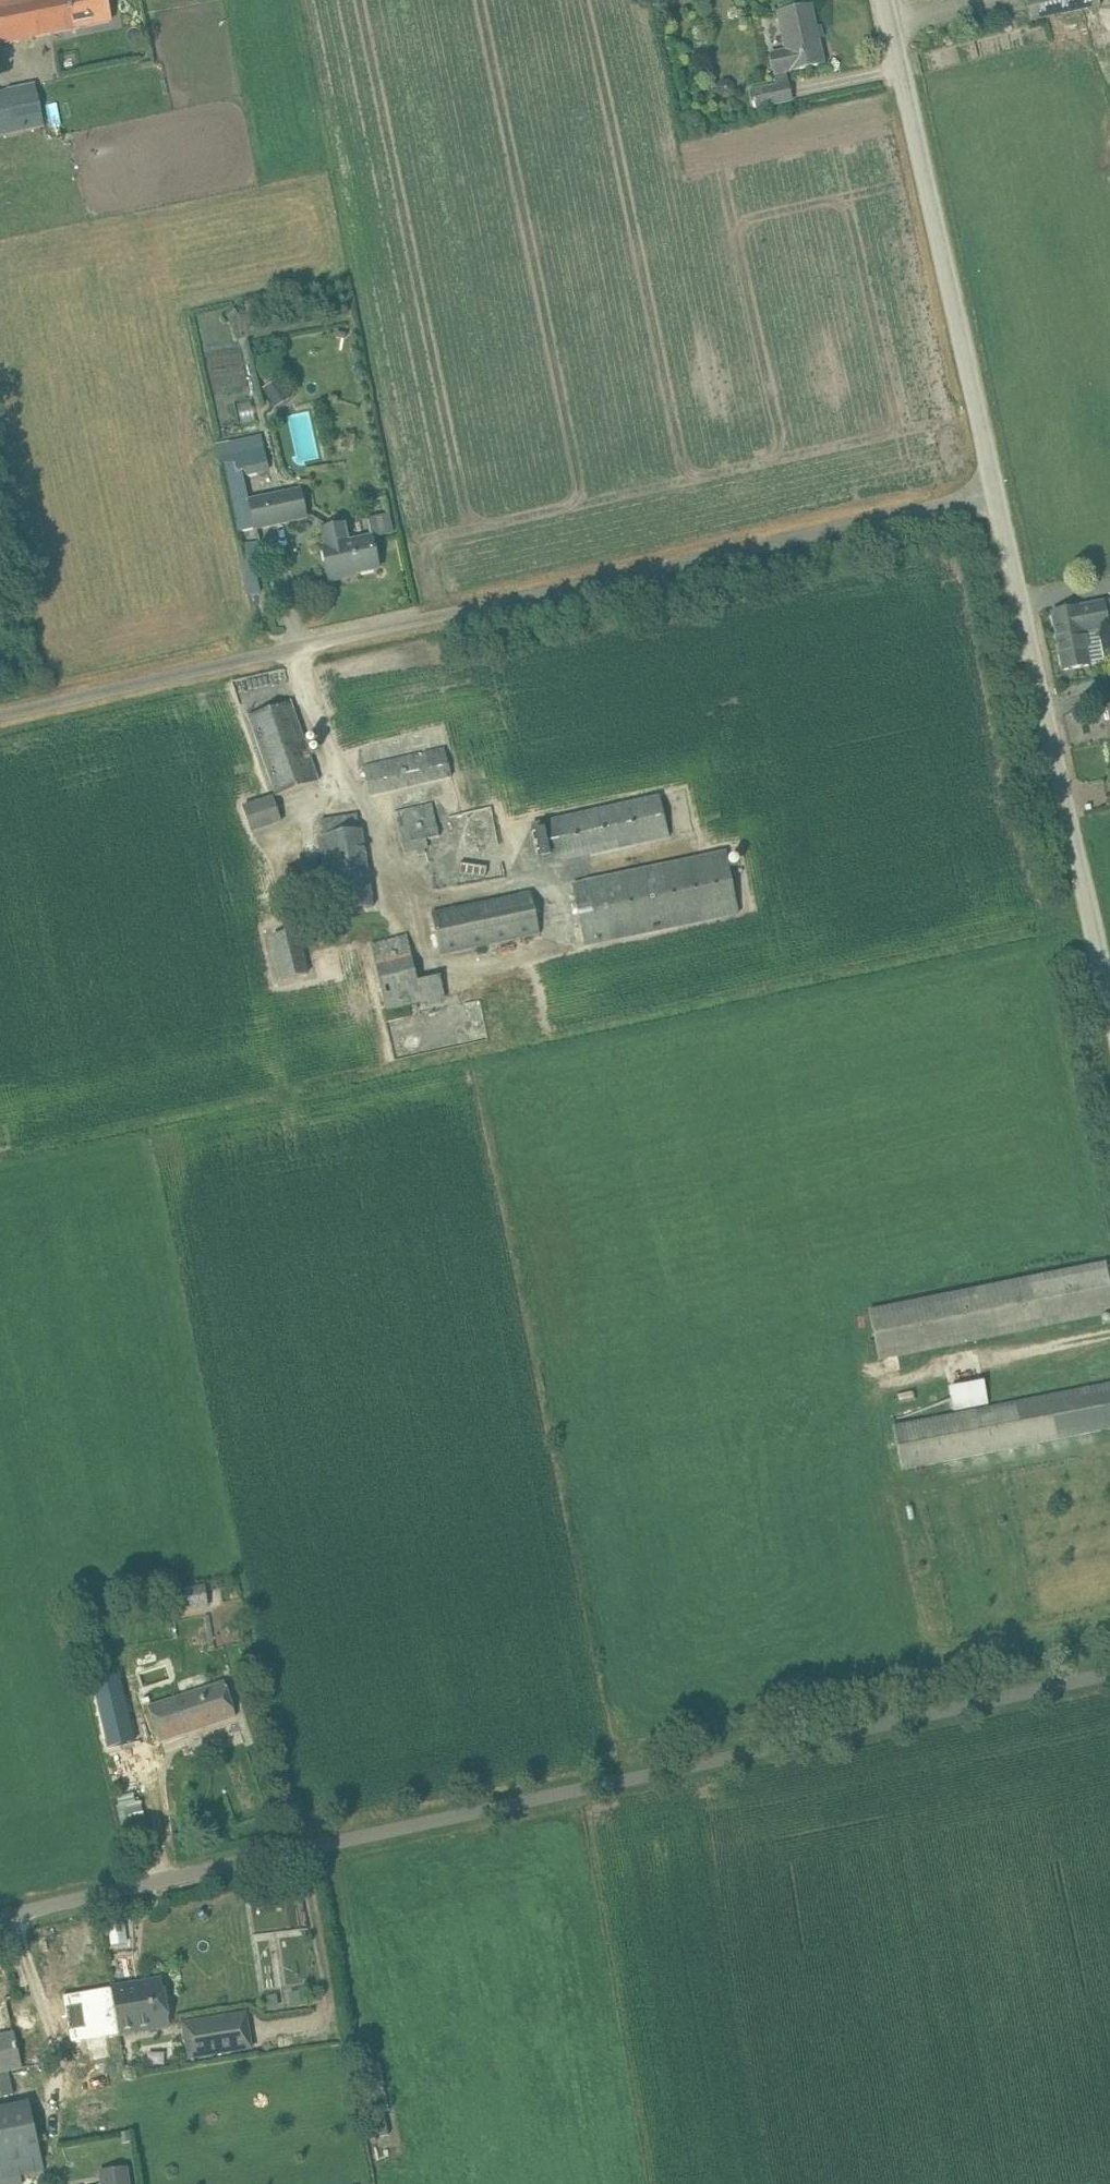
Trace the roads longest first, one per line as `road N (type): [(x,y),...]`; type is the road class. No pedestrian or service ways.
road 1 (unclassified): [(0,1922),(1109,1680)]
road 2 (unclassified): [(0,716),(995,496)]
road 3 (unclassified): [(1109,1001),(995,496)]
road 4 (unclassified): [(995,496),(882,0)]

